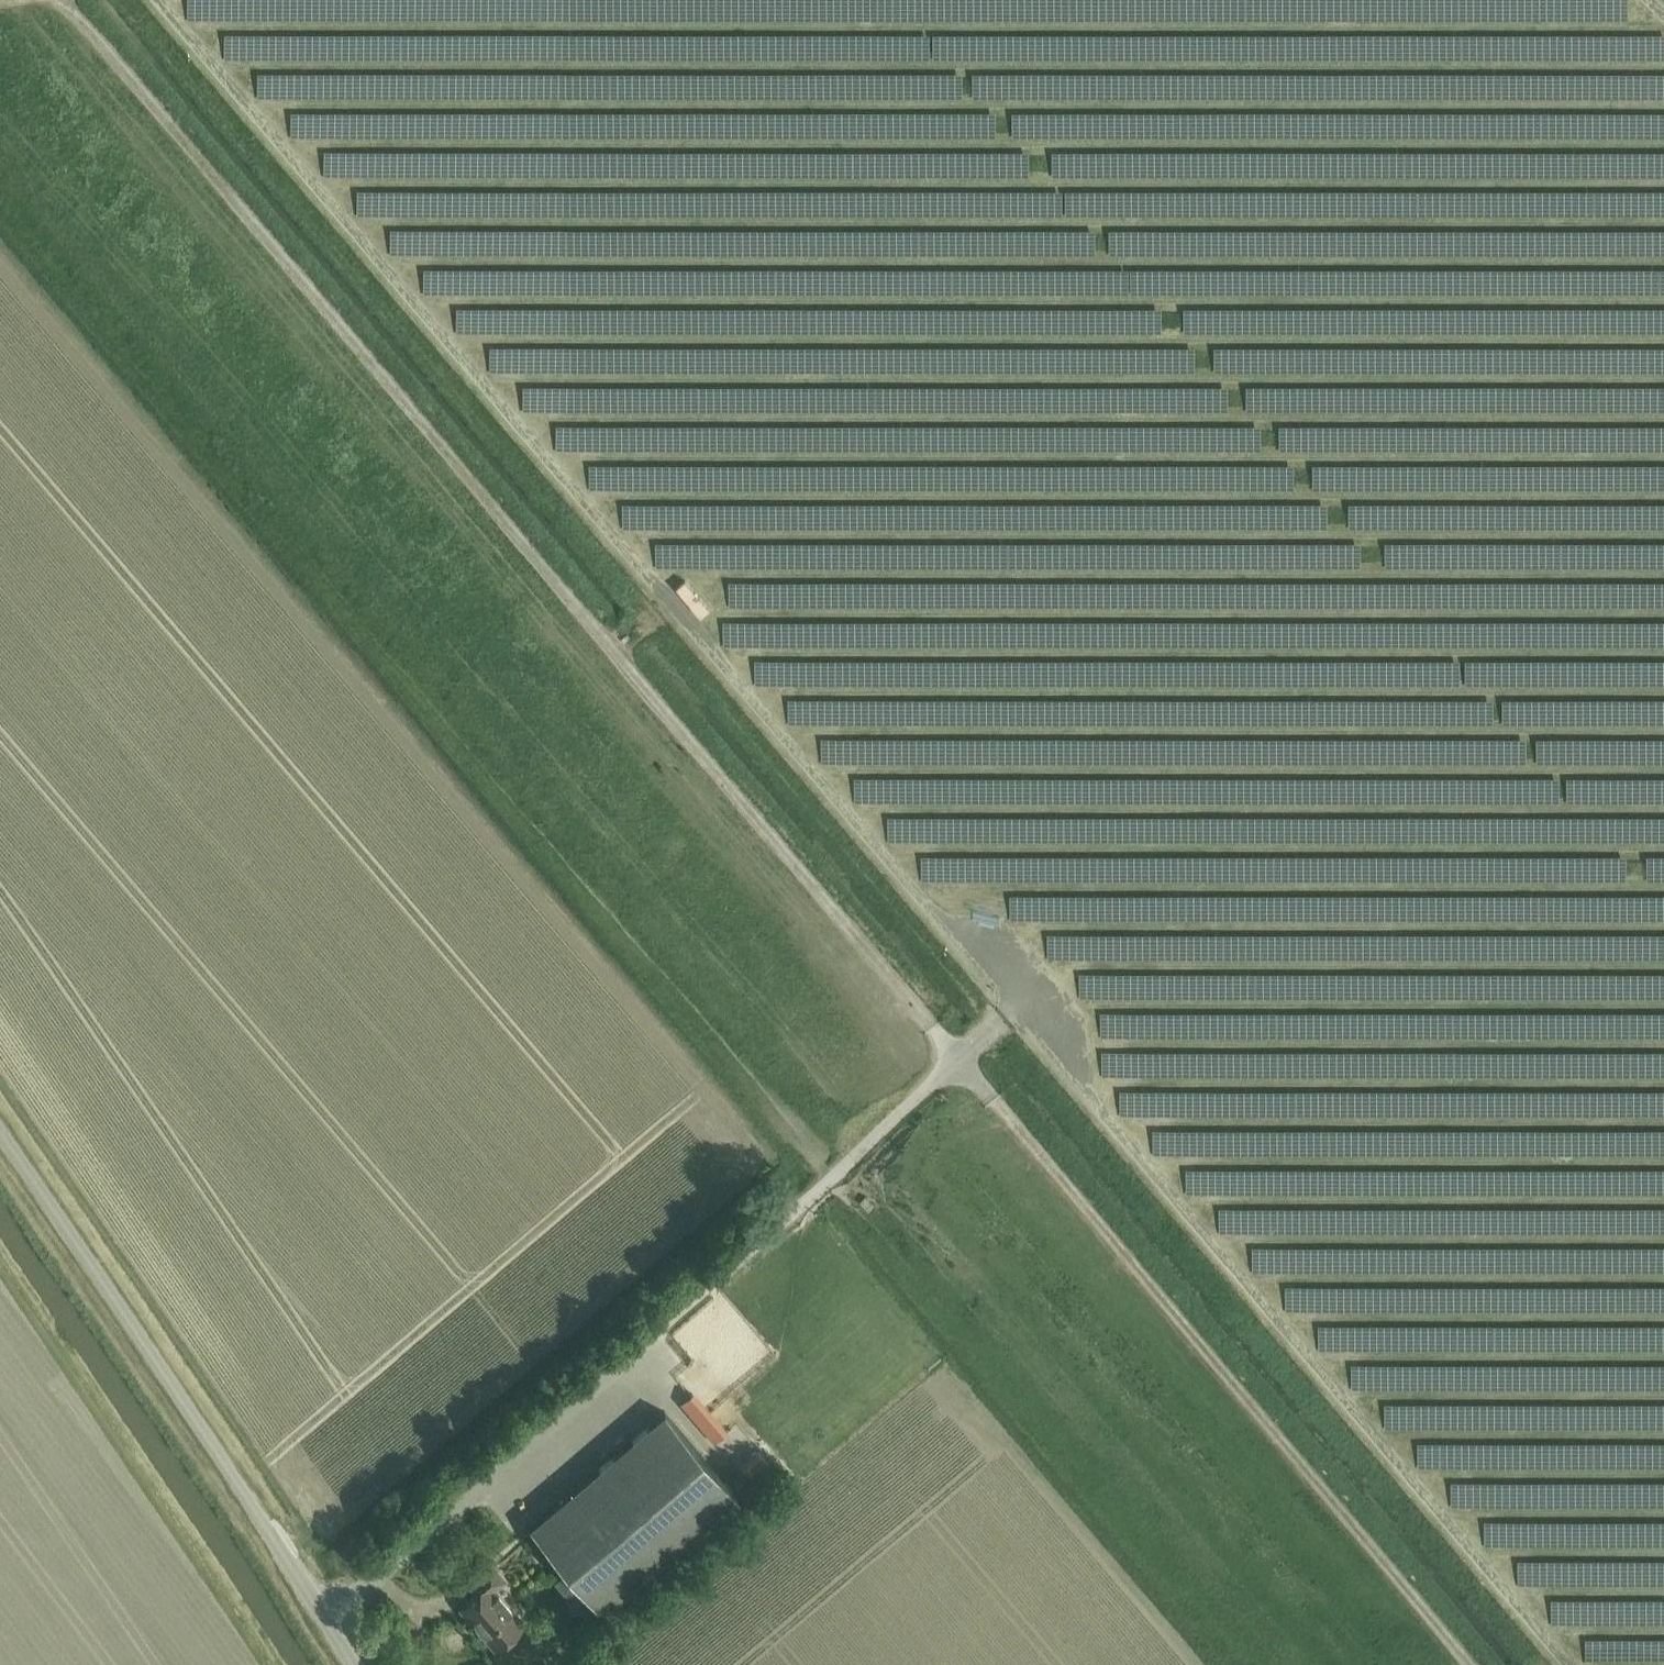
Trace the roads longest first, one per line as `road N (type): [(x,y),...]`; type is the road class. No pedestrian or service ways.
road 1 (track): [(604,630),(60,0)]
road 2 (track): [(1472,1664),(960,1065)]
road 3 (unclassified): [(355,1664),(0,1134)]

